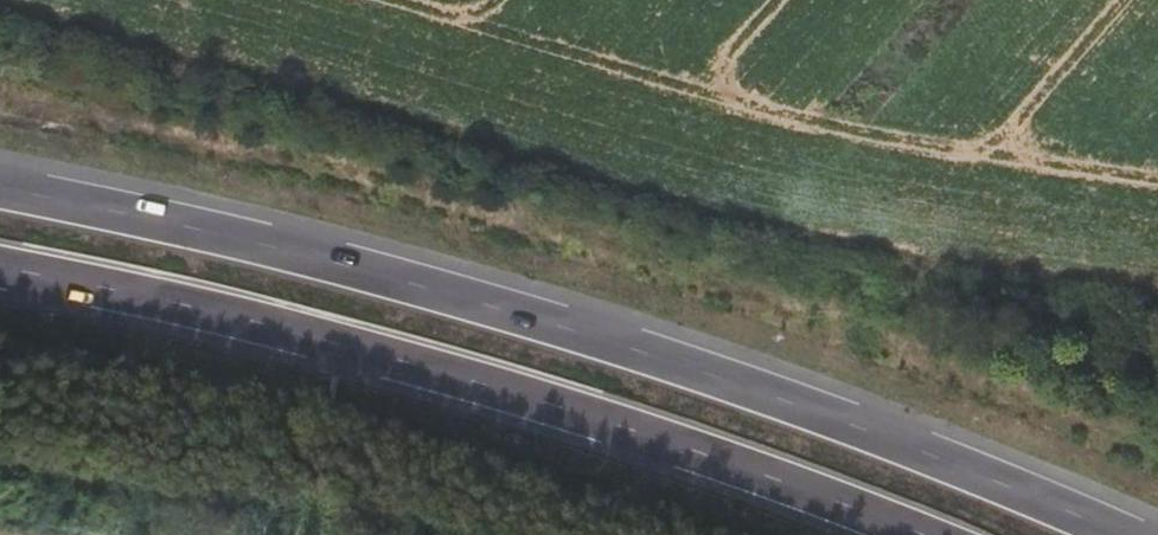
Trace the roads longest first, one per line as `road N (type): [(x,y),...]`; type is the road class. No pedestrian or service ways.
road 1 (trunk): [(1121,534),(904,444),(651,355),(352,266),(0,189)]
road 2 (trunk): [(0,265),(336,340),(625,428),(923,534)]

